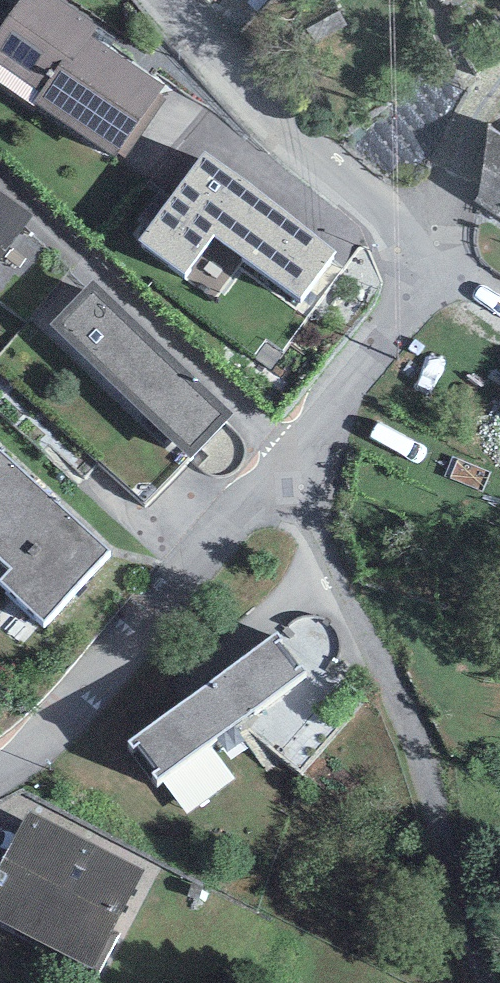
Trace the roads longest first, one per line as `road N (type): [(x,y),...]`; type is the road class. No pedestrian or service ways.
road 1 (residential): [(0,775),(40,749),(166,610),(290,457),(429,254)]
road 2 (track): [(493,982),(428,774),(325,565),(290,457)]
road 3 (residential): [(169,0),(303,154),(429,254)]
road 4 (residential): [(429,254),(483,95),(499,74)]

